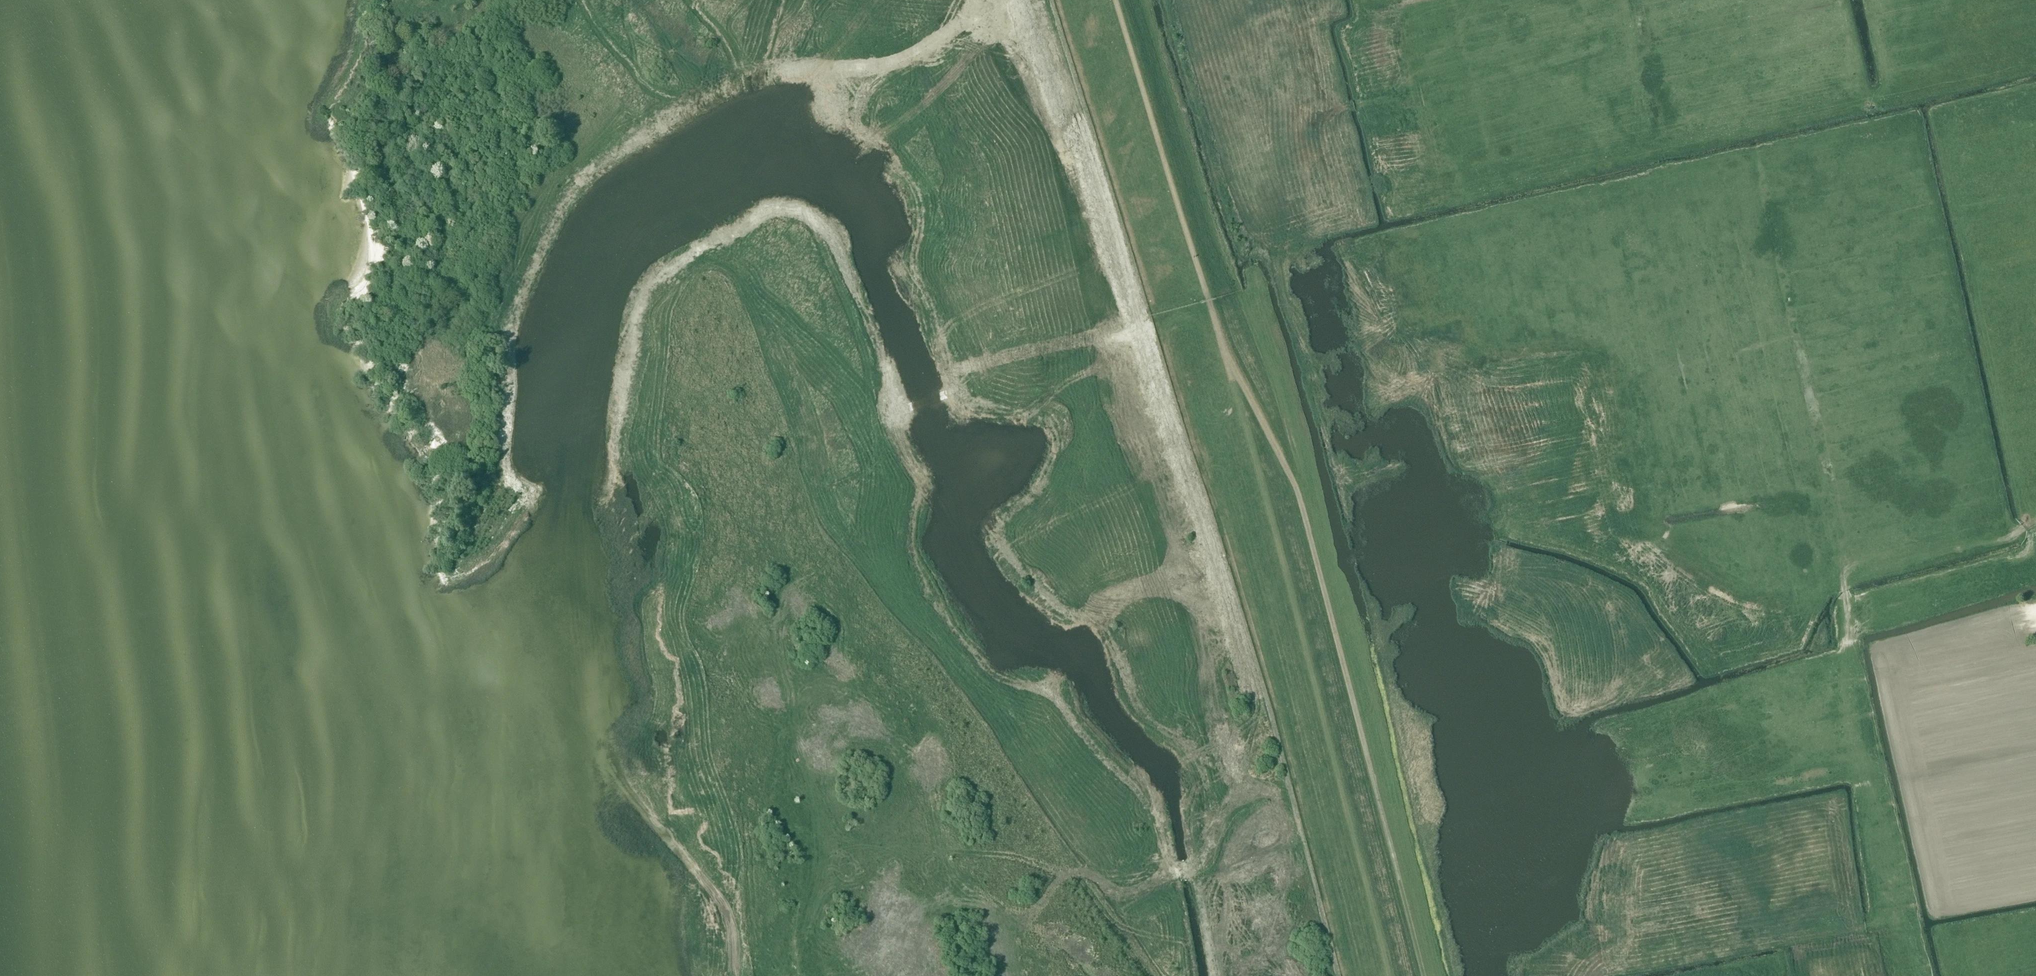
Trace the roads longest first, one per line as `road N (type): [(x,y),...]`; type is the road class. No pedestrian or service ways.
road 1 (track): [(1425,975),(1302,504),(1239,383)]
road 2 (track): [(1239,383),(1113,0)]

